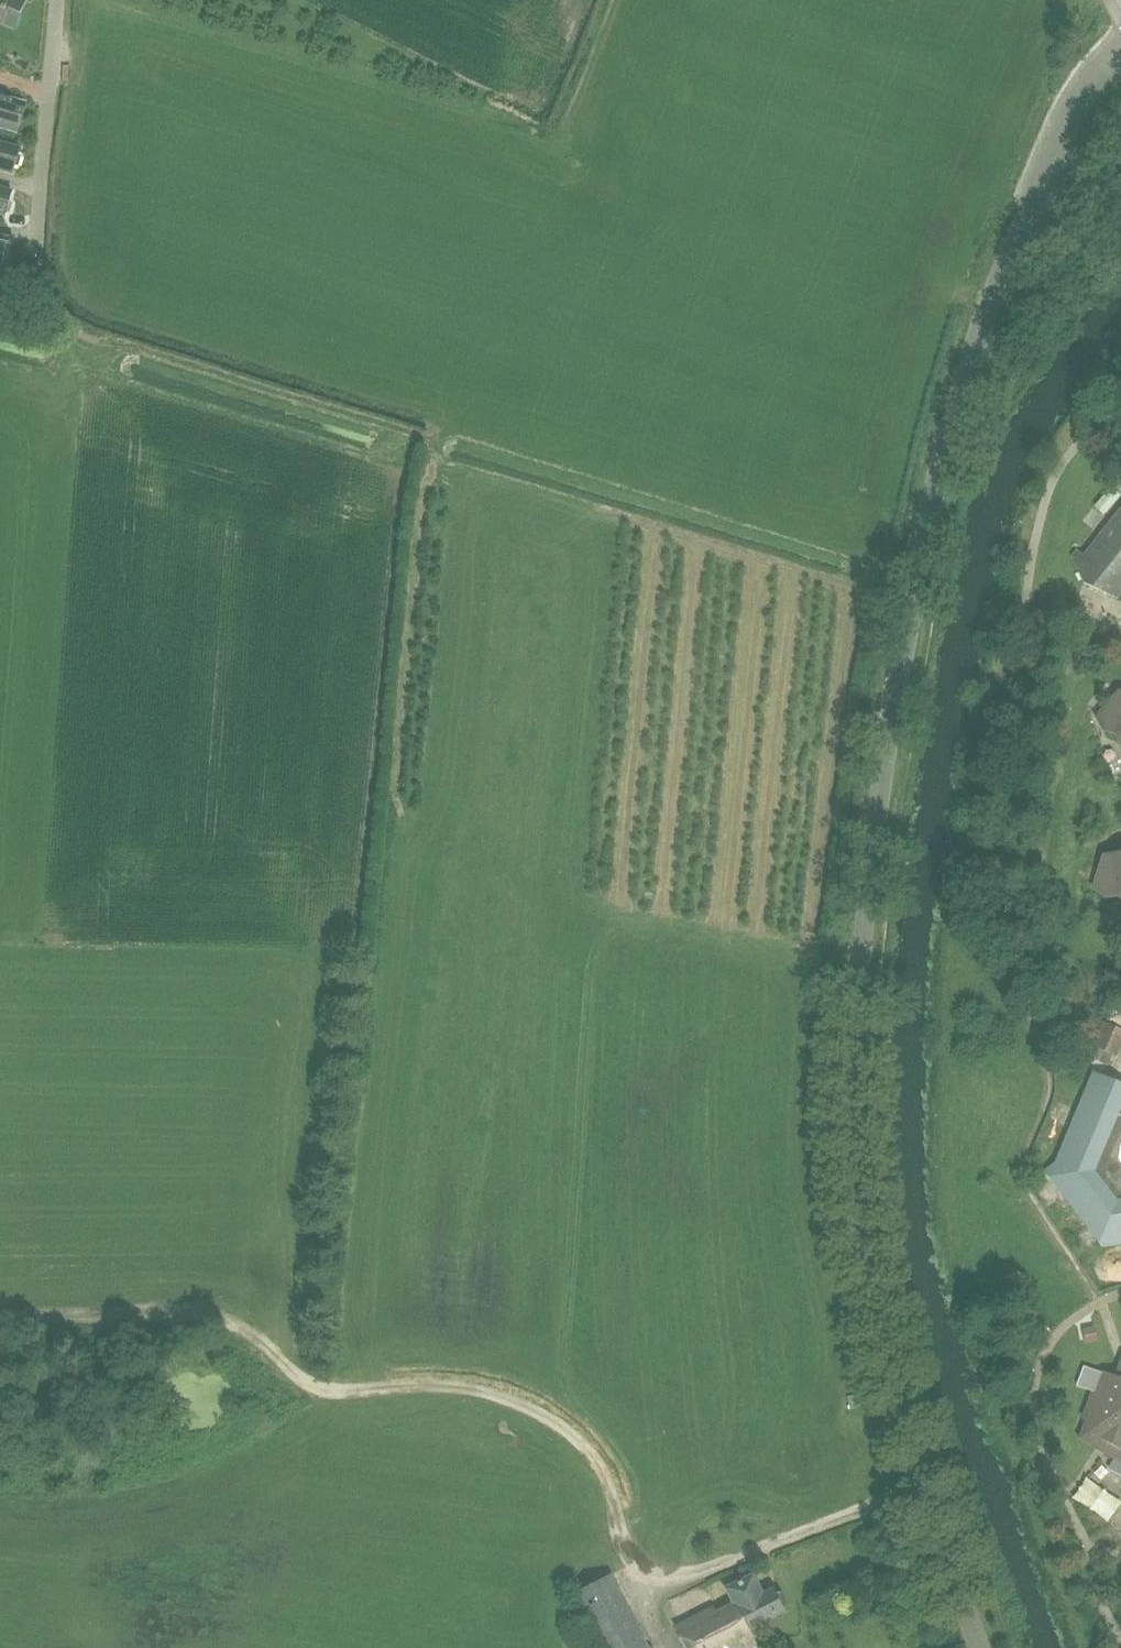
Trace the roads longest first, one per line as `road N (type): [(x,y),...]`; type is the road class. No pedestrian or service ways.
road 1 (tertiary): [(978,1647),(873,1315),(850,1145),(854,981),(879,753),(957,406),(1059,132),(1093,77),(1120,53)]
road 2 (track): [(0,1312),(234,1316),(322,1385),(451,1381),(522,1406),(591,1451),(630,1552),(676,1575),(923,1486)]
road 3 (residential): [(30,278),(60,0)]

